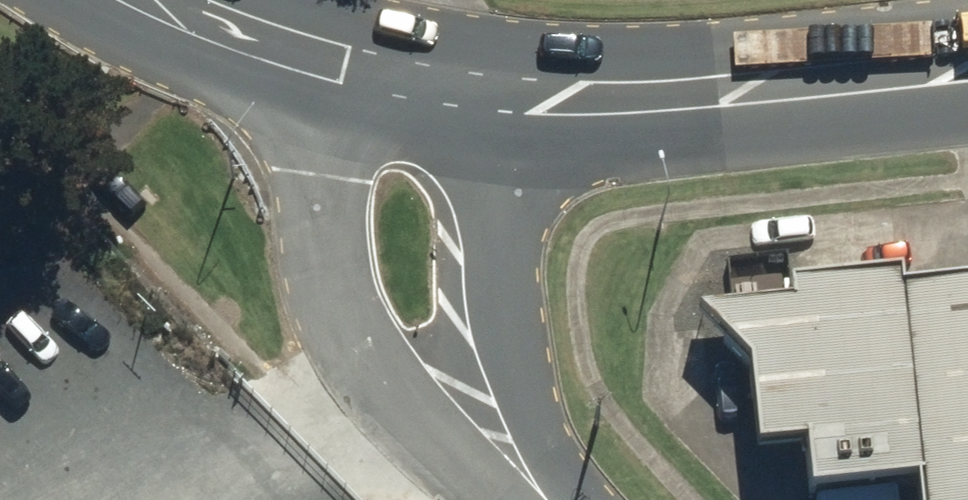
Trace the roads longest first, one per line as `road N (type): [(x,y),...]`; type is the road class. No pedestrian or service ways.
road 1 (unclassified): [(512,467),(403,389),(339,313),(293,49)]
road 2 (secondary): [(514,98),(664,94),(967,63)]
road 3 (unclassified): [(514,98),(495,243),(512,467)]
road 4 (secondary): [(293,49),(408,81),(514,98)]
road 5 (secondary): [(155,0),(293,49)]

